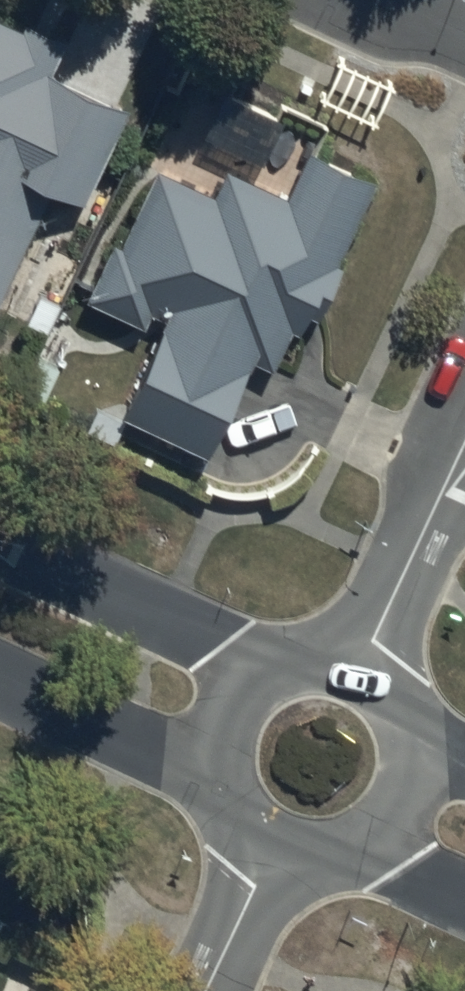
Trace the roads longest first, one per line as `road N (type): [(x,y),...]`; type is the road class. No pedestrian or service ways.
road 1 (tertiary): [(0,533),(283,665)]
road 2 (residential): [(359,671),(464,442)]
road 3 (tertiary): [(215,775),(0,673)]
road 4 (tertiary): [(207,990),(271,849)]
road 5 (tertiary): [(215,775),(222,720),(258,677),(283,665)]
road 6 (tertiary): [(410,737),(405,798),(366,844)]

